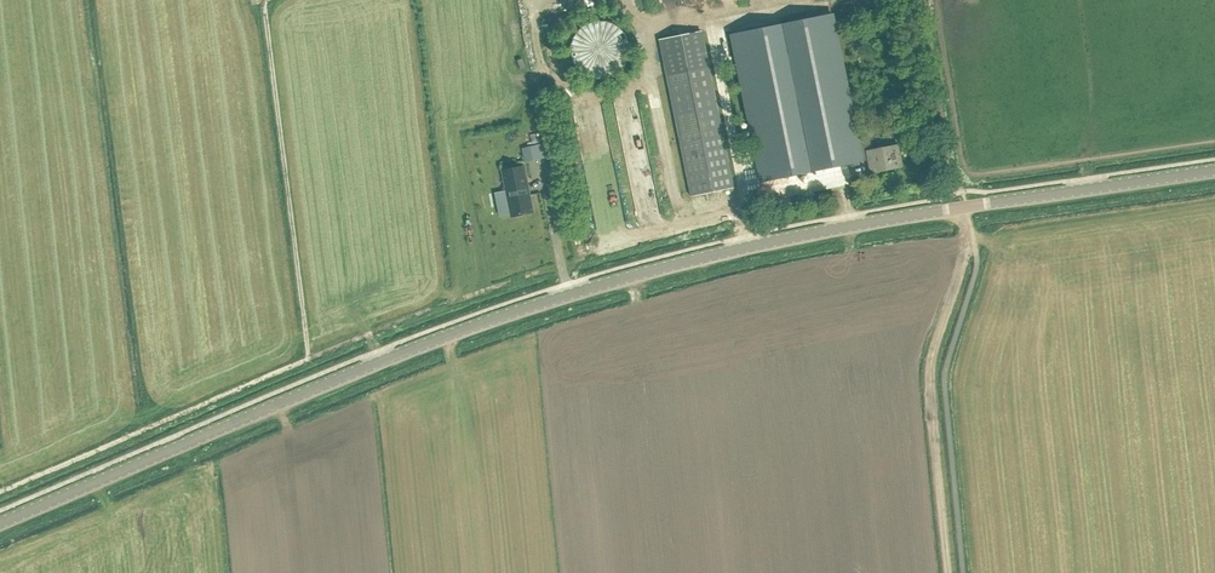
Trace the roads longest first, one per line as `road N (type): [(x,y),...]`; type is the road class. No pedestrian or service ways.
road 1 (tertiary): [(0,522),(345,377),(637,273),(851,226),(1214,170)]
road 2 (track): [(958,207),(964,260),(930,365),(949,572)]

